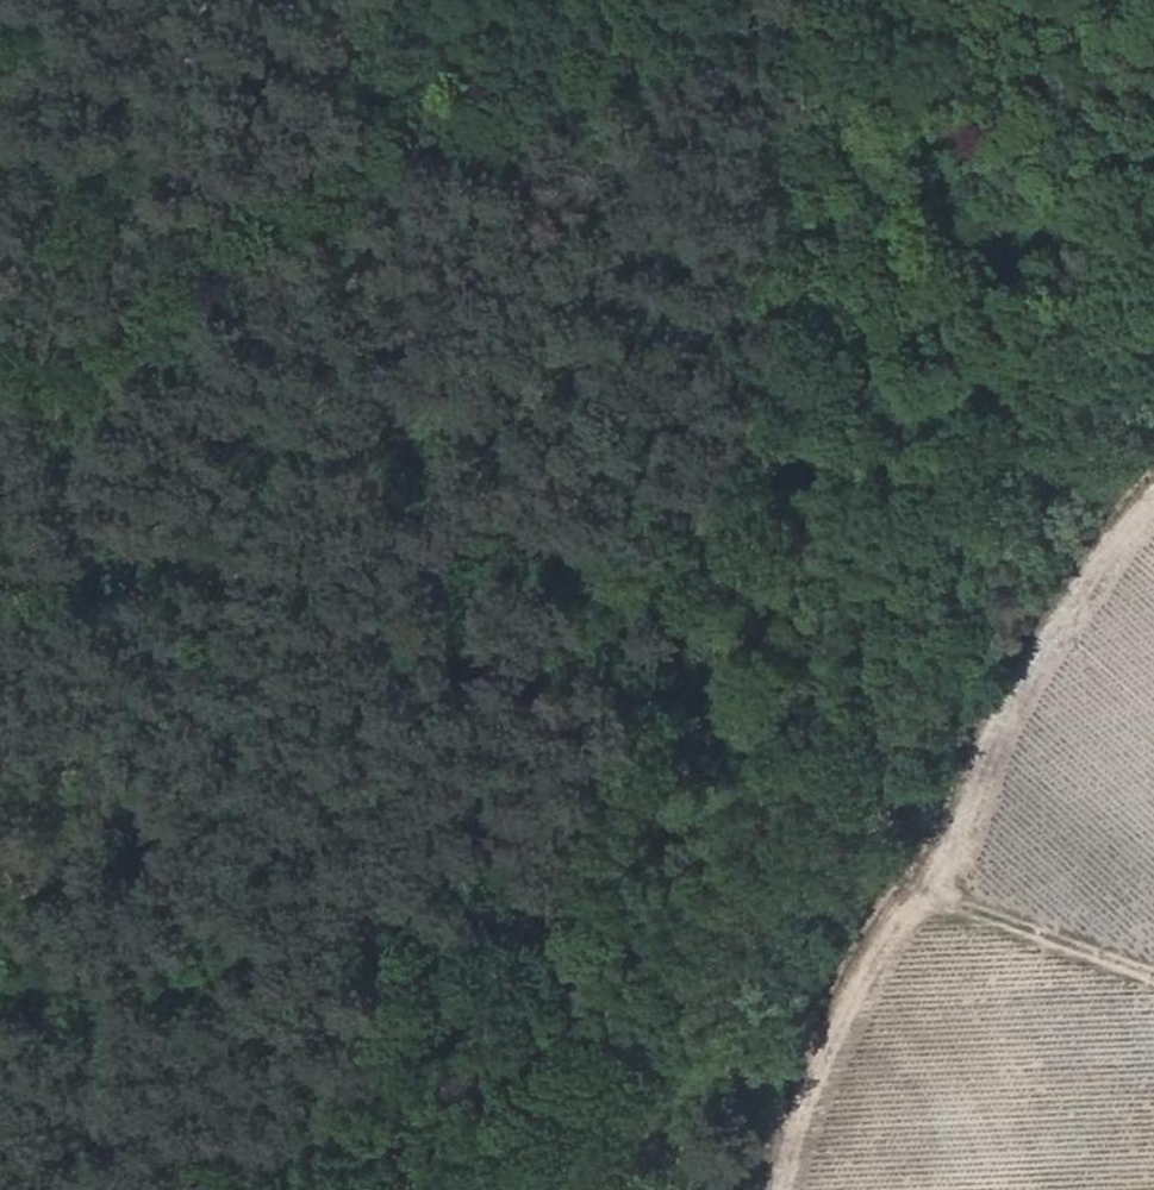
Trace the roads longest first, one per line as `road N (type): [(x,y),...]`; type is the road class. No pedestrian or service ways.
road 1 (track): [(787,1189),(793,1140),(840,1022),(958,832),(1021,680),(1153,504)]
road 2 (track): [(1153,975),(926,891)]

